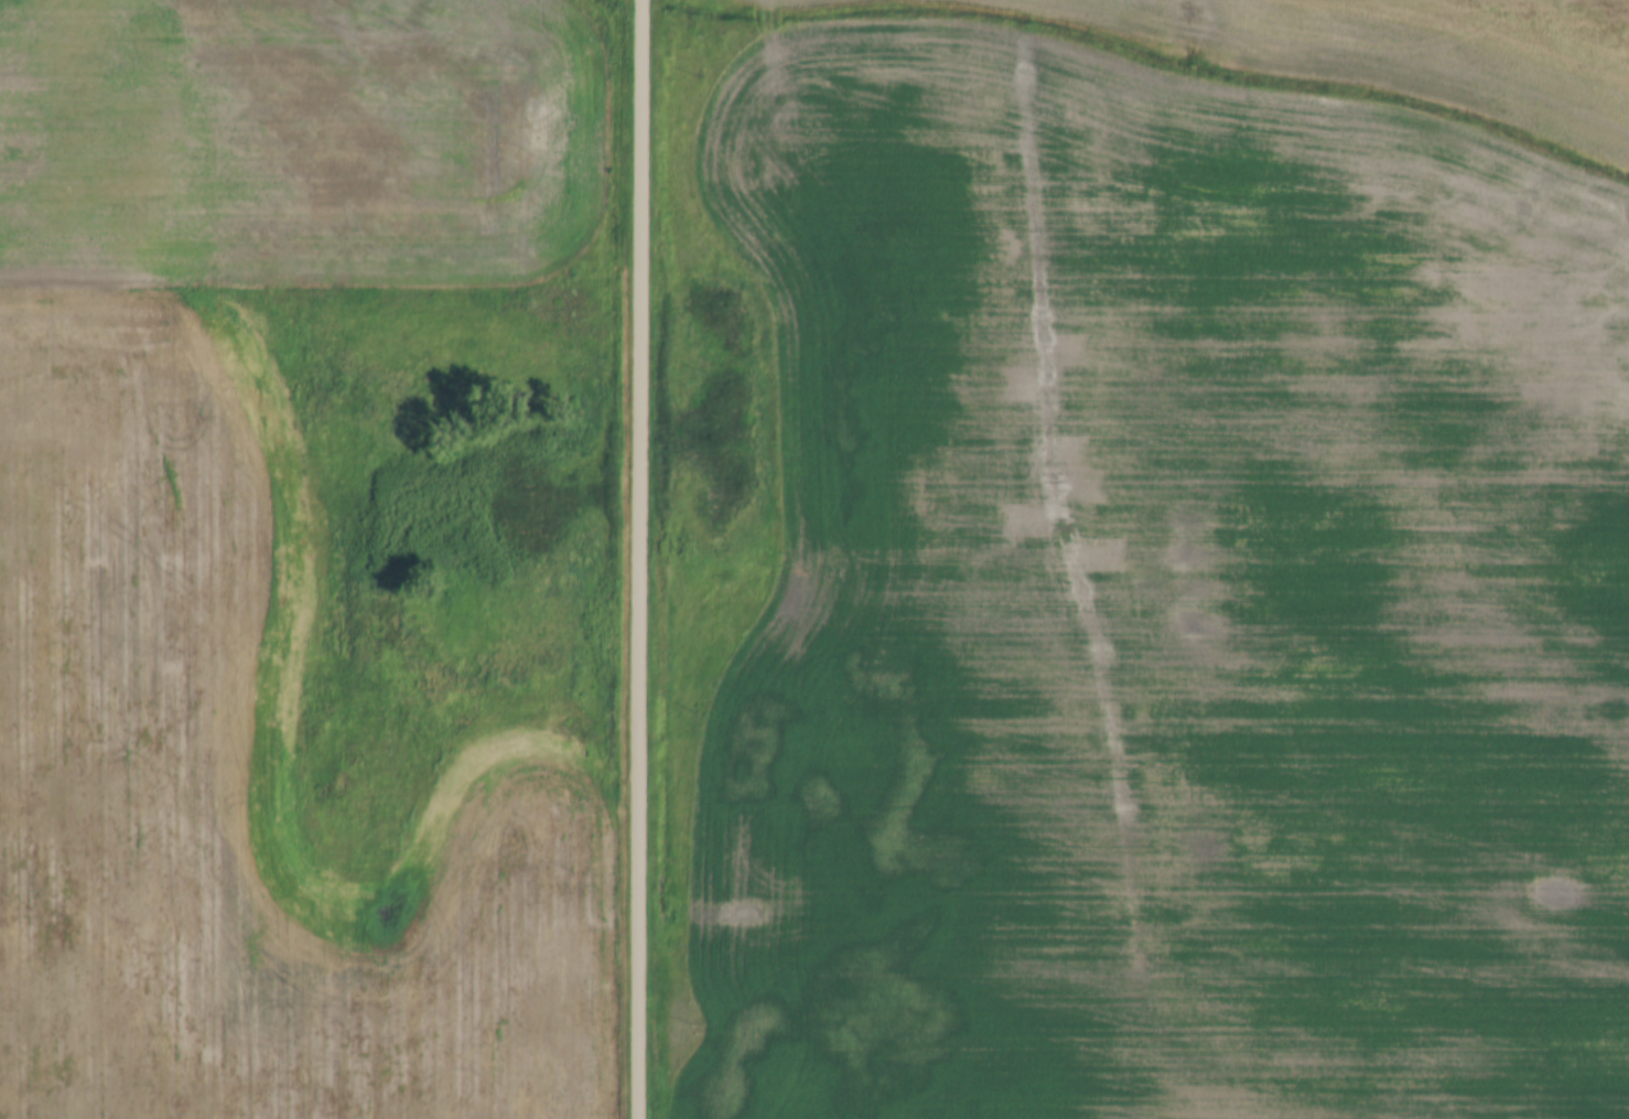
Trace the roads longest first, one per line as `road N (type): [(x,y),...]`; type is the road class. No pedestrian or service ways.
road 1 (residential): [(640,1118),(644,0)]

